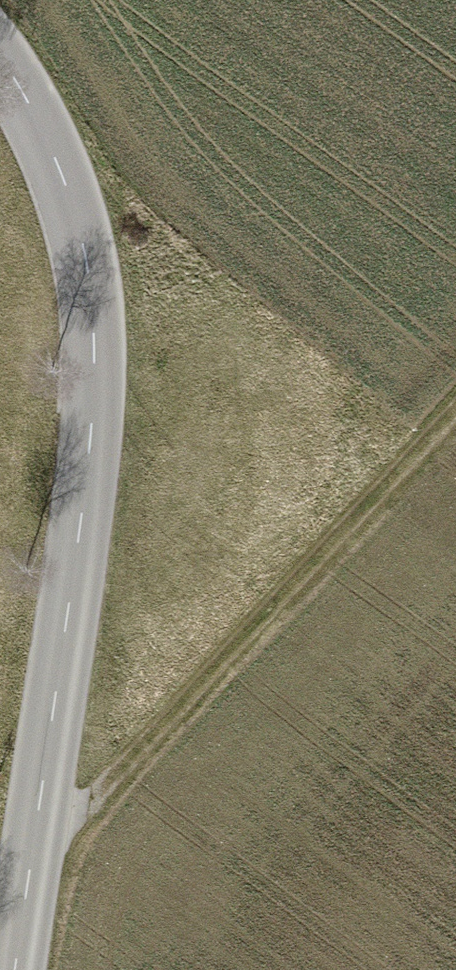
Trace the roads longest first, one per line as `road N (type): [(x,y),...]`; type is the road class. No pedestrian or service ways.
road 1 (tertiary): [(0,69),(31,112),(87,258),(95,412),(16,969)]
road 2 (track): [(455,416),(31,872)]

